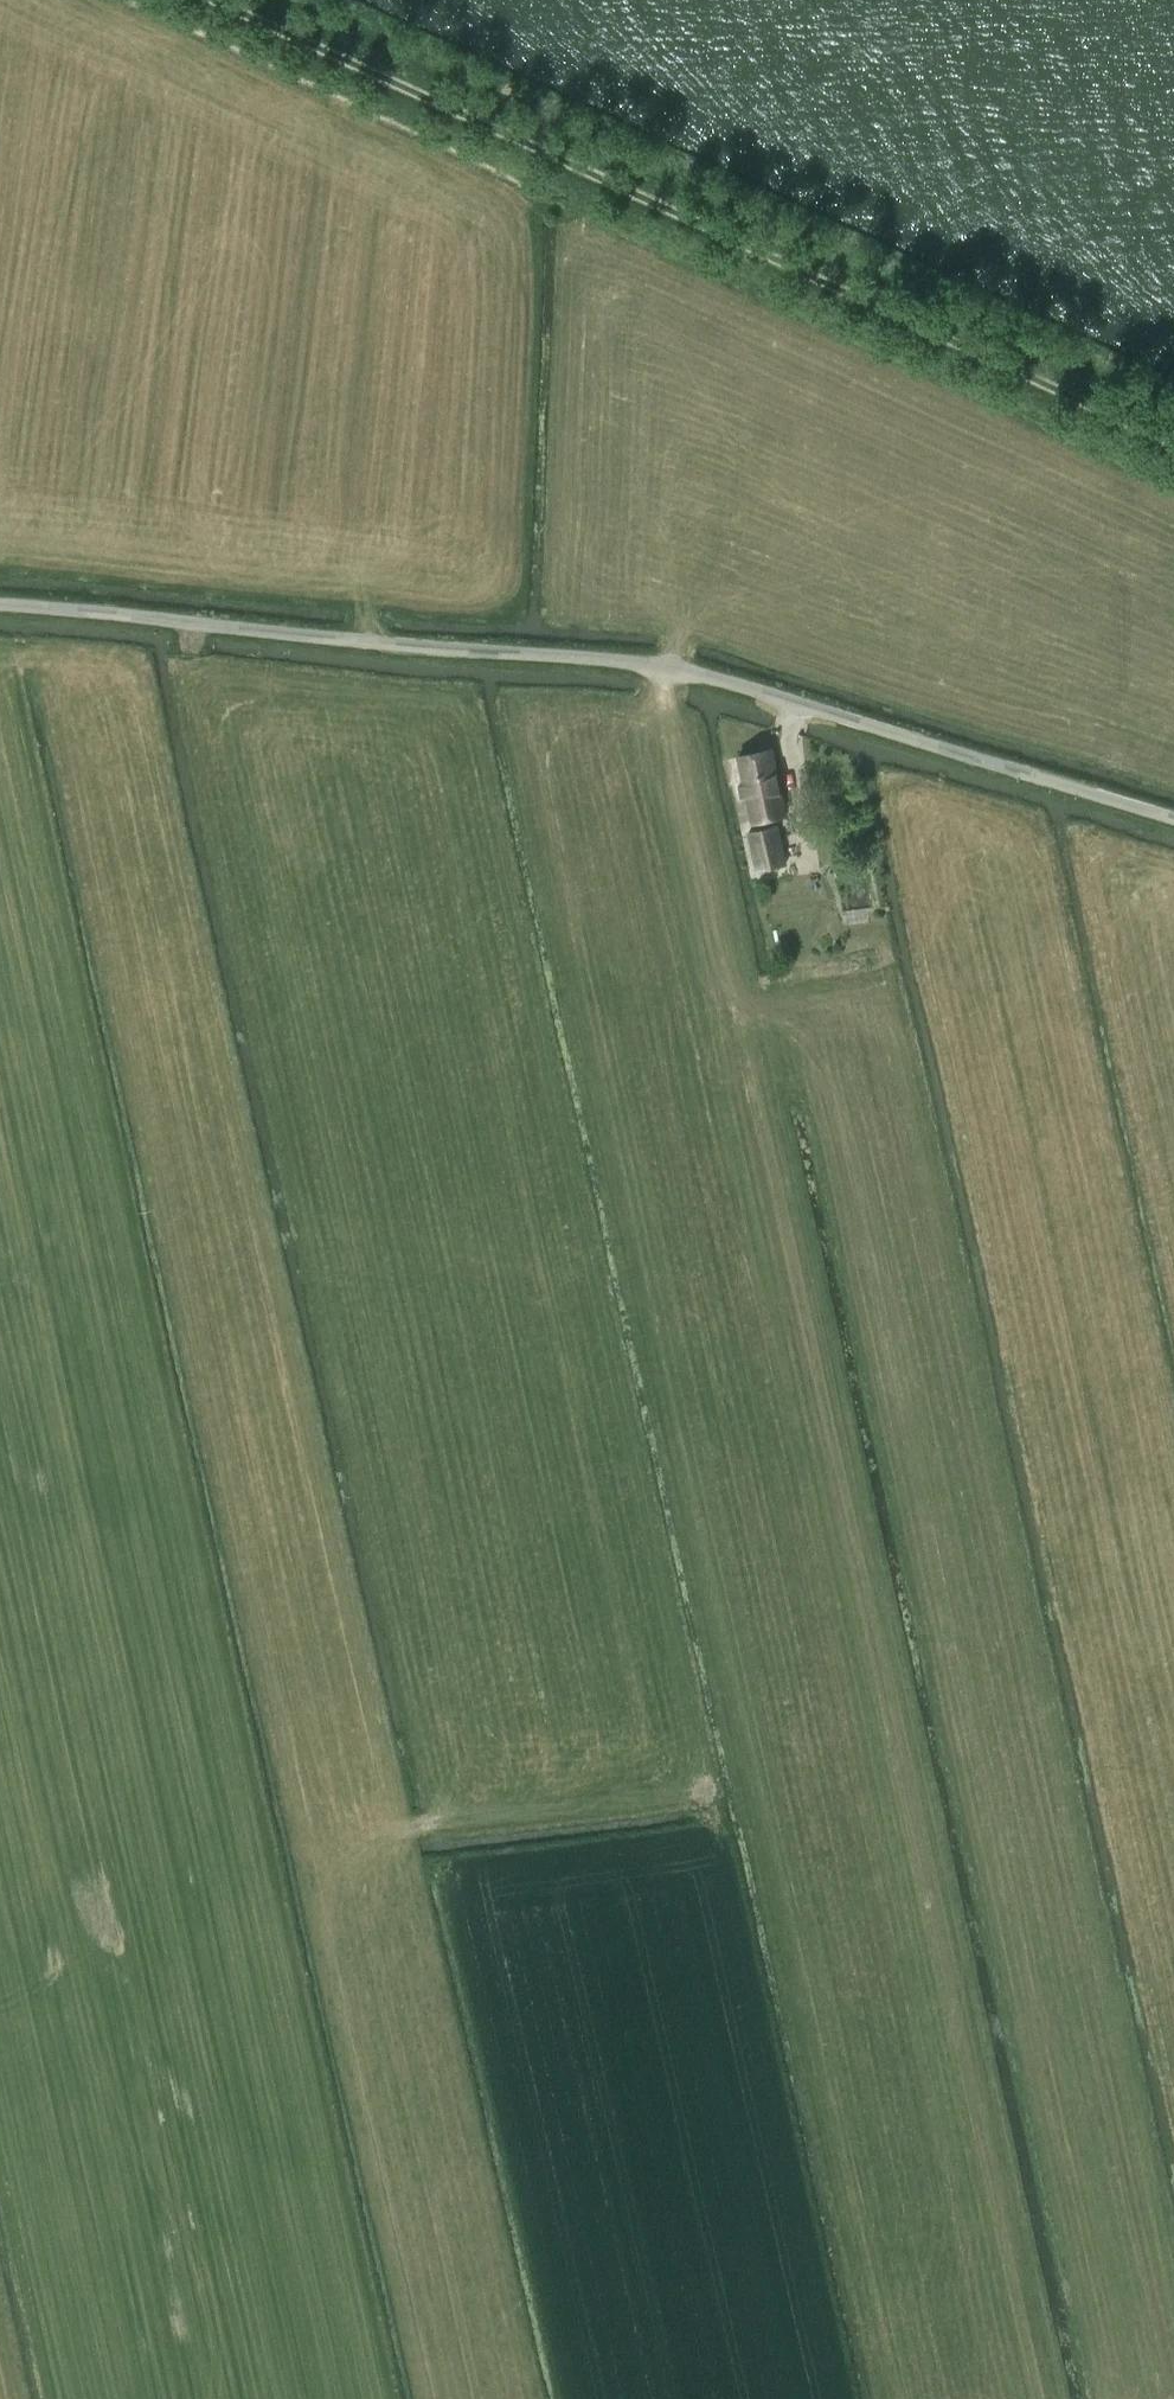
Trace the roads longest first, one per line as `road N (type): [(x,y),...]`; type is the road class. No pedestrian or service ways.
road 1 (unclassified): [(1173,820),(667,668),(0,606)]
road 2 (track): [(1173,444),(215,0)]

